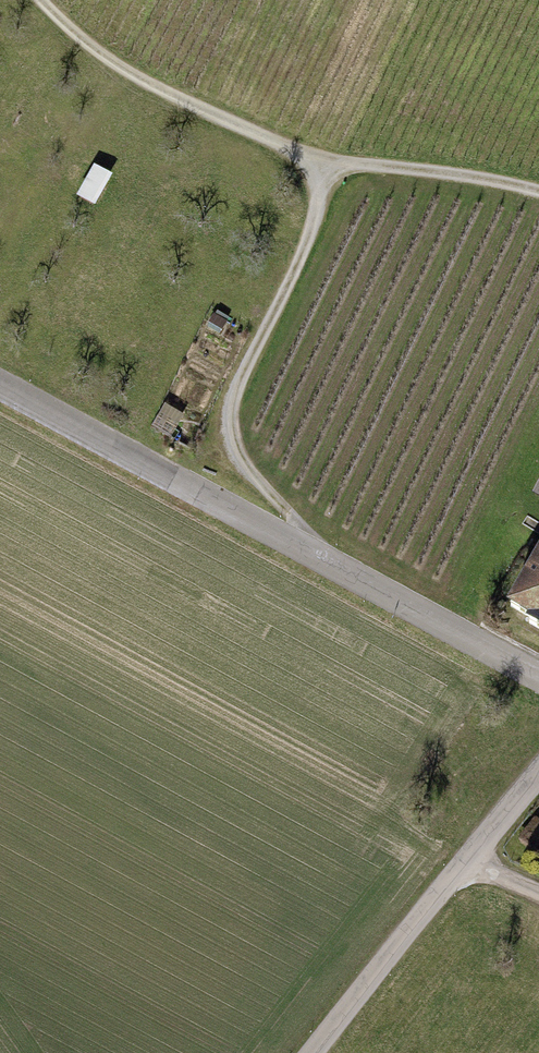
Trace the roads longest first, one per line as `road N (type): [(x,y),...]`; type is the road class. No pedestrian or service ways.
road 1 (residential): [(538,676),(0,387)]
road 2 (track): [(538,190),(378,161),(328,168),(134,73),(42,0)]
road 3 (track): [(326,564),(234,450),(231,406),(328,168)]
road 4 (unclassified): [(319,1052),(538,773)]

